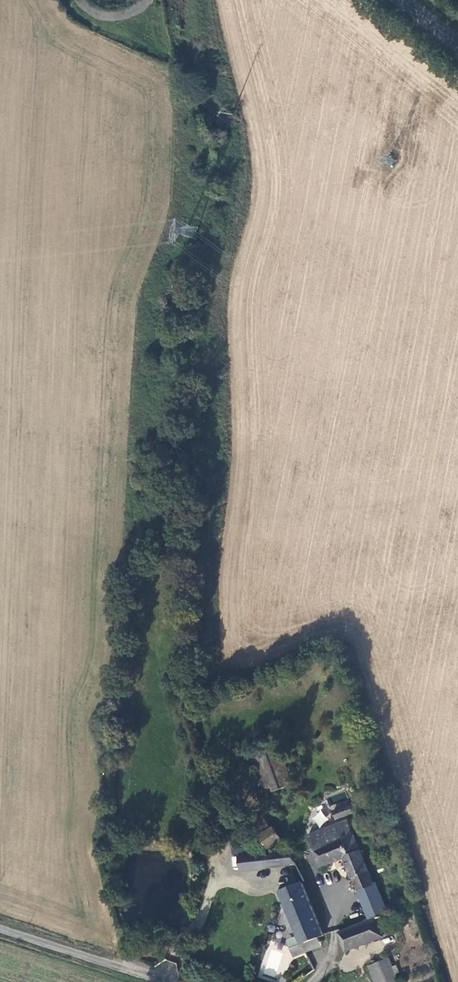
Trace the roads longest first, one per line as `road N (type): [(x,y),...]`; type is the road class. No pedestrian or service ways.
road 1 (unclassified): [(175,981),(0,927)]

